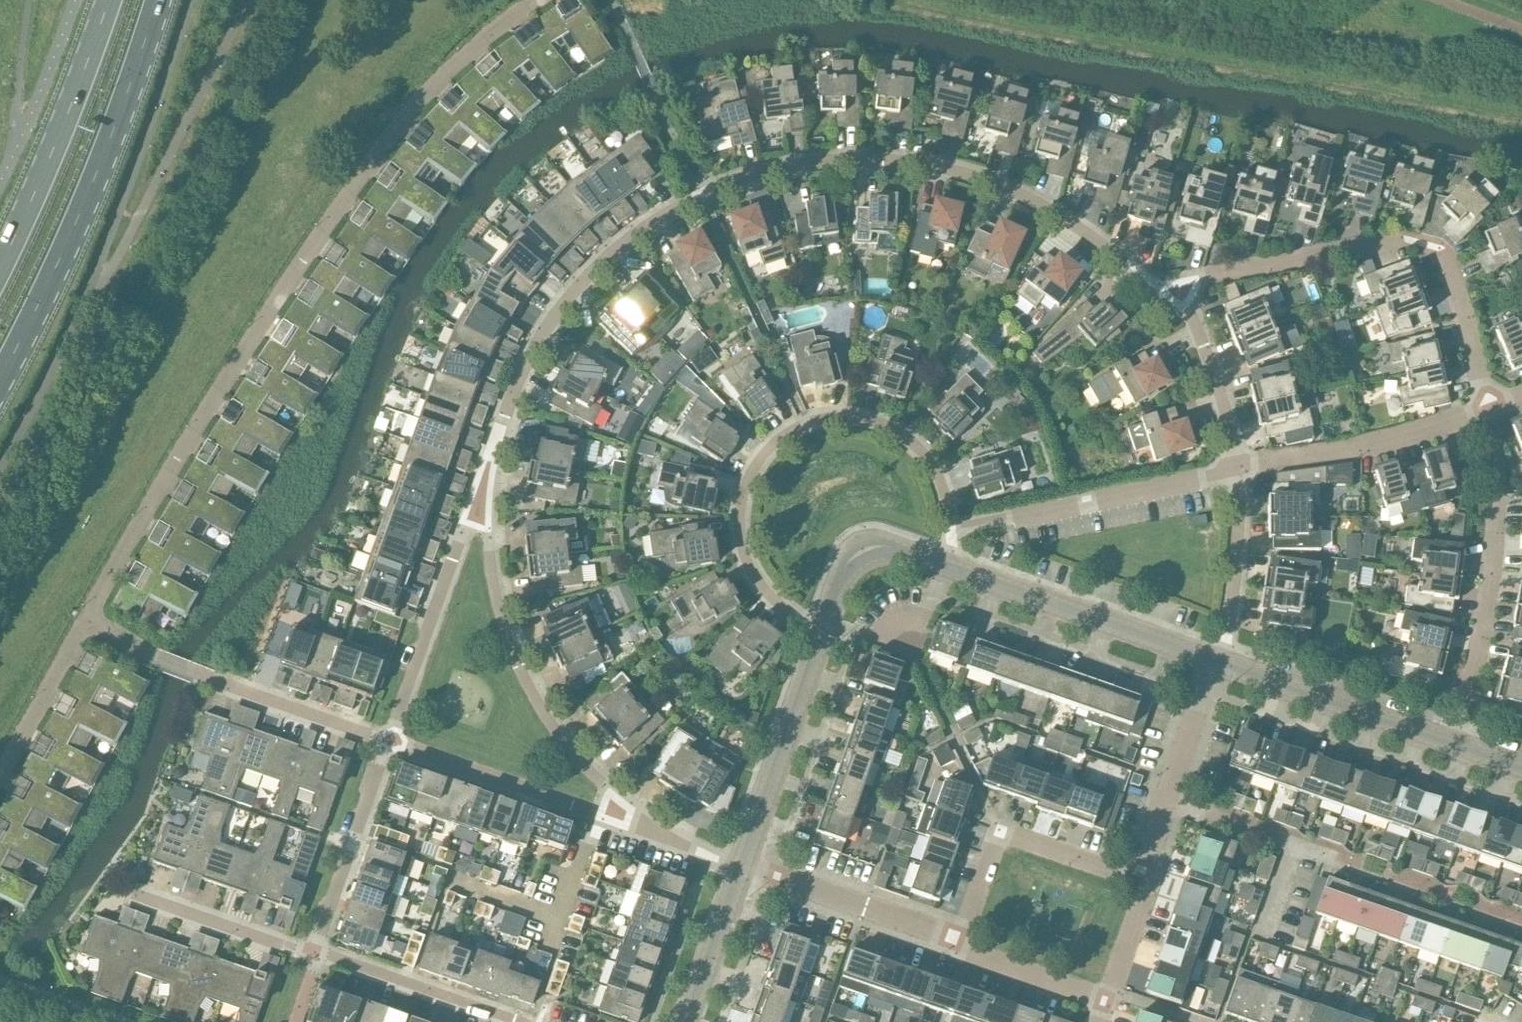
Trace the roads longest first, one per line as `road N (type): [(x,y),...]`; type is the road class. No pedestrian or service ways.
road 1 (residential): [(1163,290),(1043,206),(937,165),(847,159),(758,172),(638,228),(596,265),(558,306),(494,436)]
road 2 (residential): [(89,622),(299,270),(417,102),(532,0)]
road 3 (residential): [(954,527),(944,483),(901,429),(871,416),(804,418),(756,460),(742,492),(741,527),(764,585),(824,620)]
road 4 (residential): [(494,436),(494,551),(511,630),(550,703),(595,760),(678,836)]
road 5 (residential): [(1486,407),(1442,253),(1404,243),(1163,290)]
road 6 (primary): [(0,380),(102,160),(158,0)]
road 7 (residential): [(386,739),(494,436)]
road 8 (residential): [(386,739),(202,678),(89,622)]
road 9 (residential): [(678,836),(386,739)]
road 10 (residential): [(1238,466),(954,527)]
road 11 (tertiary): [(1214,659),(941,564)]
road 12 (primary): [(109,0),(0,267)]
road 13 (residential): [(957,939),(1000,831),(1148,881)]
road 14 (tertiary): [(824,620),(740,862)]
road 15 (residential): [(1486,407),(1361,448),(1238,466)]
road 16 (tertiary): [(1455,737),(1214,659)]
road 17 (residential): [(1455,737),(1479,667),(1496,501)]
road 18 (residential): [(957,939),(740,862)]
road 19 (residential): [(1262,931),(1291,844),(1163,803)]
road 20 (residential): [(316,954),(386,739)]
road 21 (residential): [(519,1021),(316,954)]
road 22 (residential): [(1214,659),(1229,623),(1238,466)]
road 23 (residential): [(1238,466),(1215,373),(1194,326),(1163,290)]
road 24 (residential): [(316,954),(140,896)]
road 25 (residential): [(0,779),(89,622)]
road 26 (tertiary): [(740,862),(684,1021)]
road 27 (residential): [(1107,1000),(957,939)]
road 28 (residential): [(824,620),(862,635),(902,630),(926,613),(941,564)]
road 29 (tertiary): [(941,564),(880,546),(847,566),(824,620)]
road 30 (residential): [(1163,803),(1214,659)]
road 31 (residential): [(1107,1000),(1148,881)]

